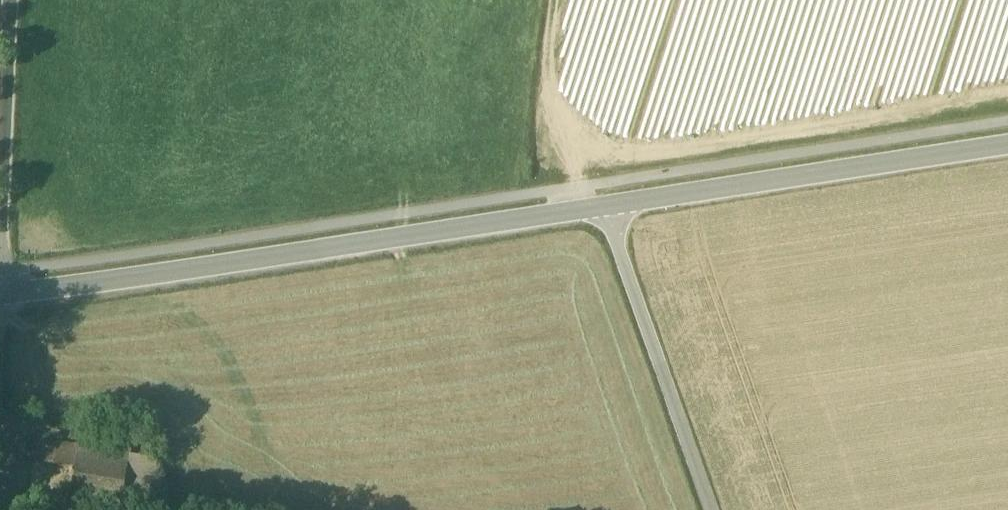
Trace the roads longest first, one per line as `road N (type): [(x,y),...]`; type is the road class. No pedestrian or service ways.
road 1 (unclassified): [(609,206),(0,299)]
road 2 (unclassified): [(1007,145),(609,206)]
road 3 (unclassified): [(717,509),(609,206)]
road 4 (unclassified): [(10,0),(0,257)]

